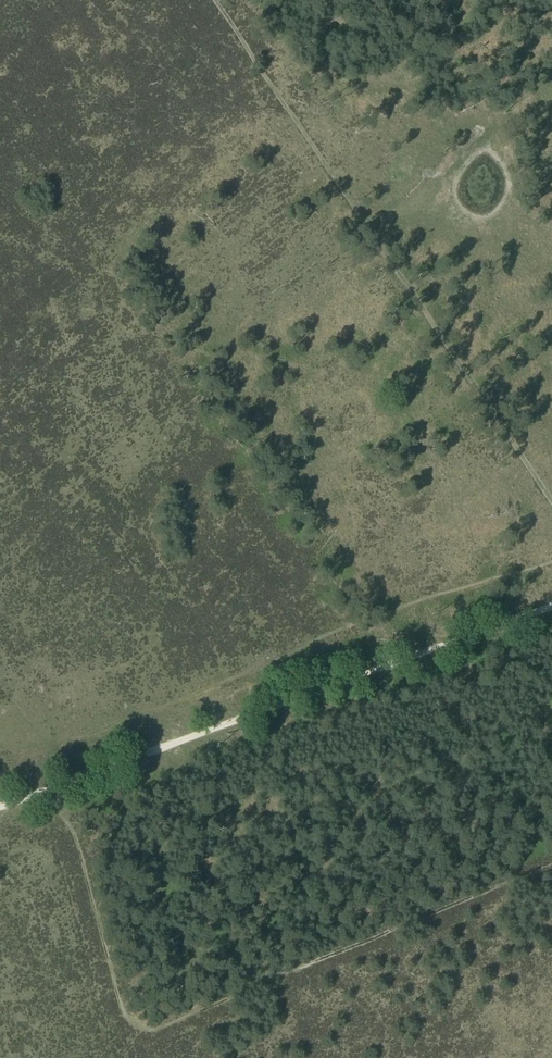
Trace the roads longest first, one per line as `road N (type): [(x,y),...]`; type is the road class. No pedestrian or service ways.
road 1 (track): [(42,793),(78,844),(124,1016),(150,1030),(551,865)]
road 2 (track): [(213,0),(551,510)]
road 3 (track): [(551,606),(0,808)]

